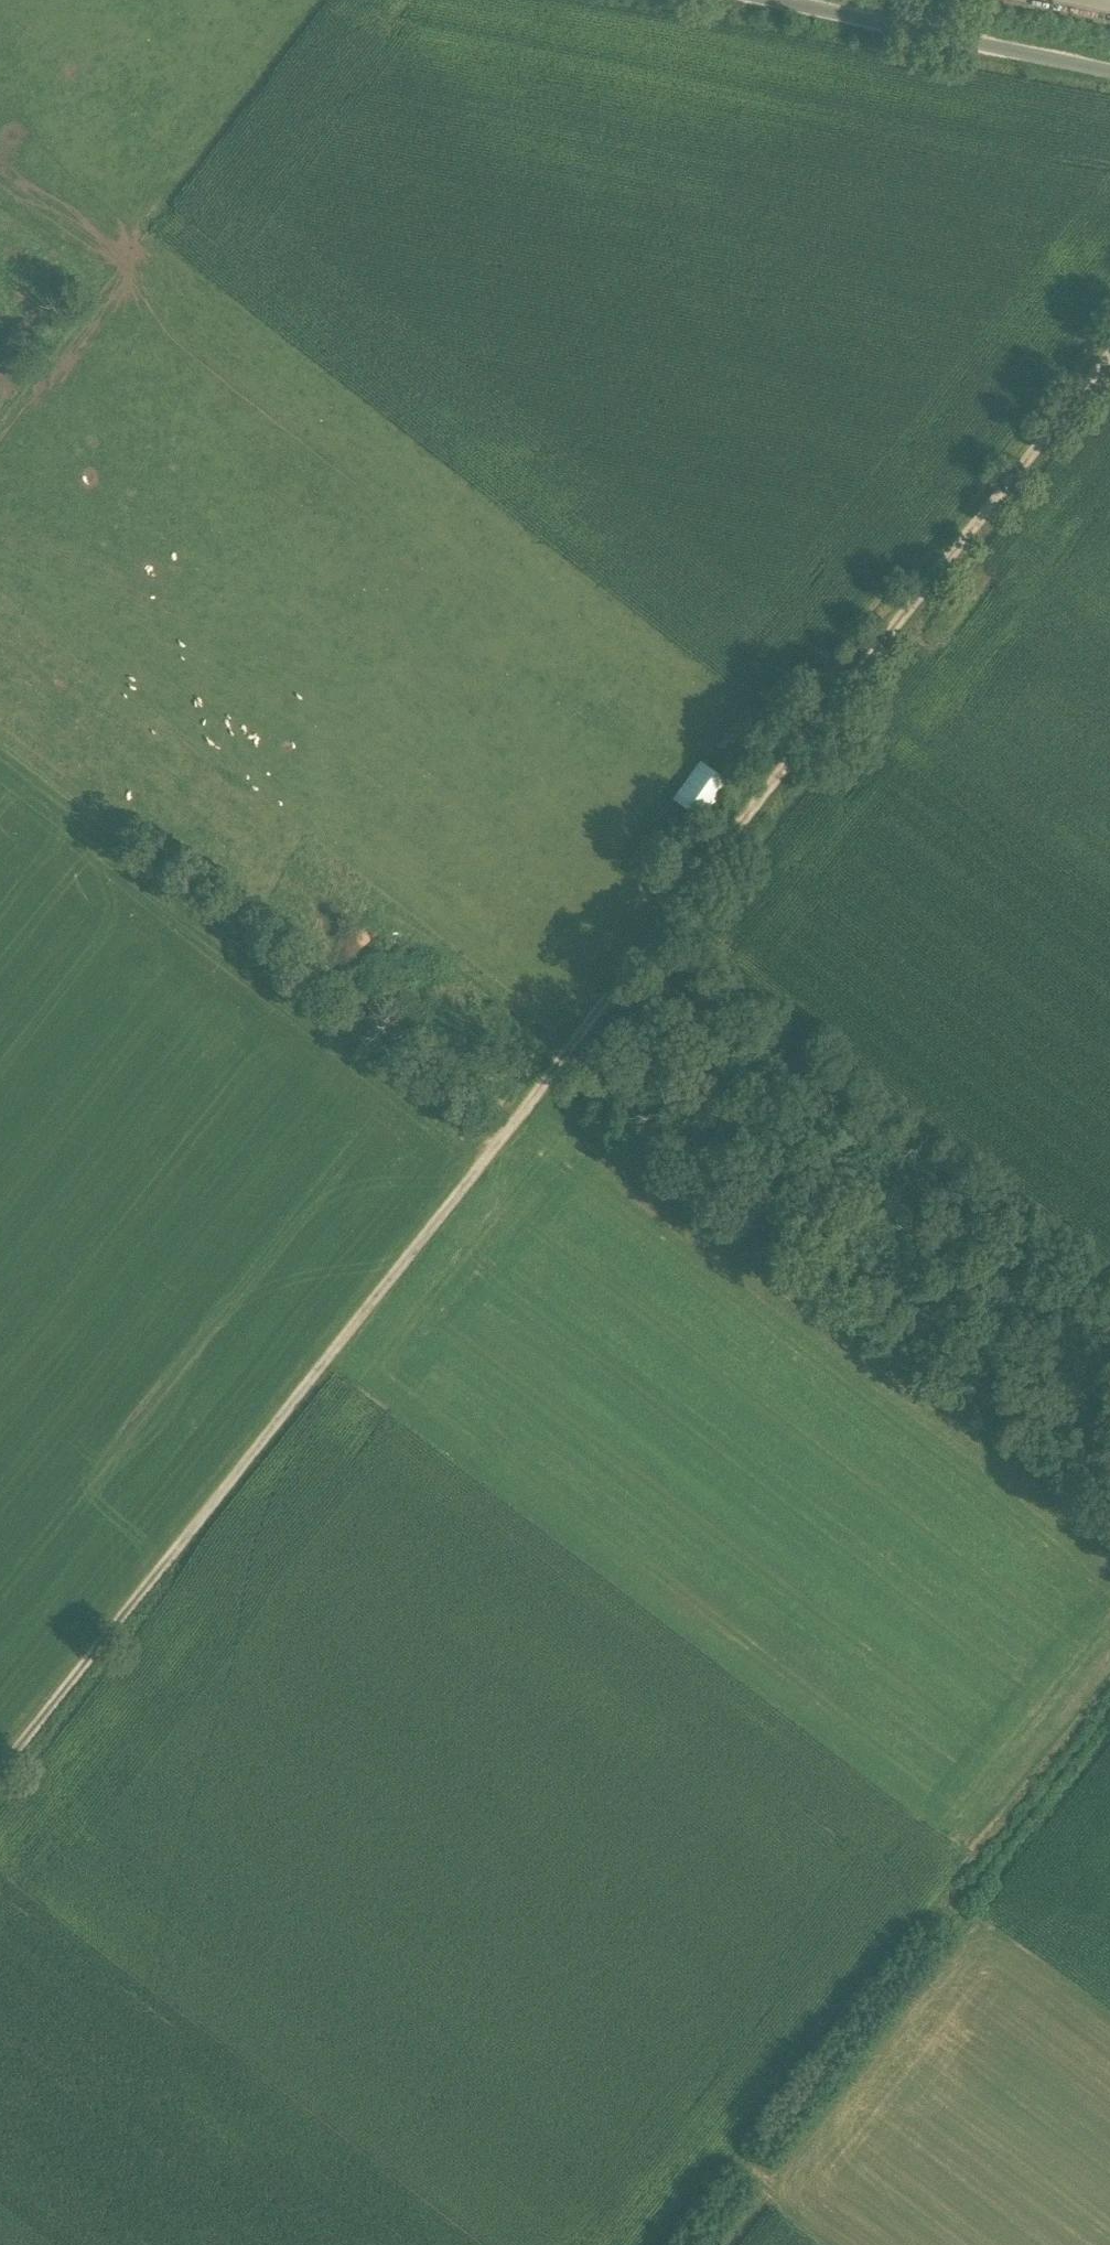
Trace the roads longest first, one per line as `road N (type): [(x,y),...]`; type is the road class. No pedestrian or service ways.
road 1 (track): [(1109,357),(778,771),(522,1118),(0,1777)]
road 2 (unclassified): [(1109,71),(928,32)]
road 3 (unclassified): [(928,32),(776,0)]

